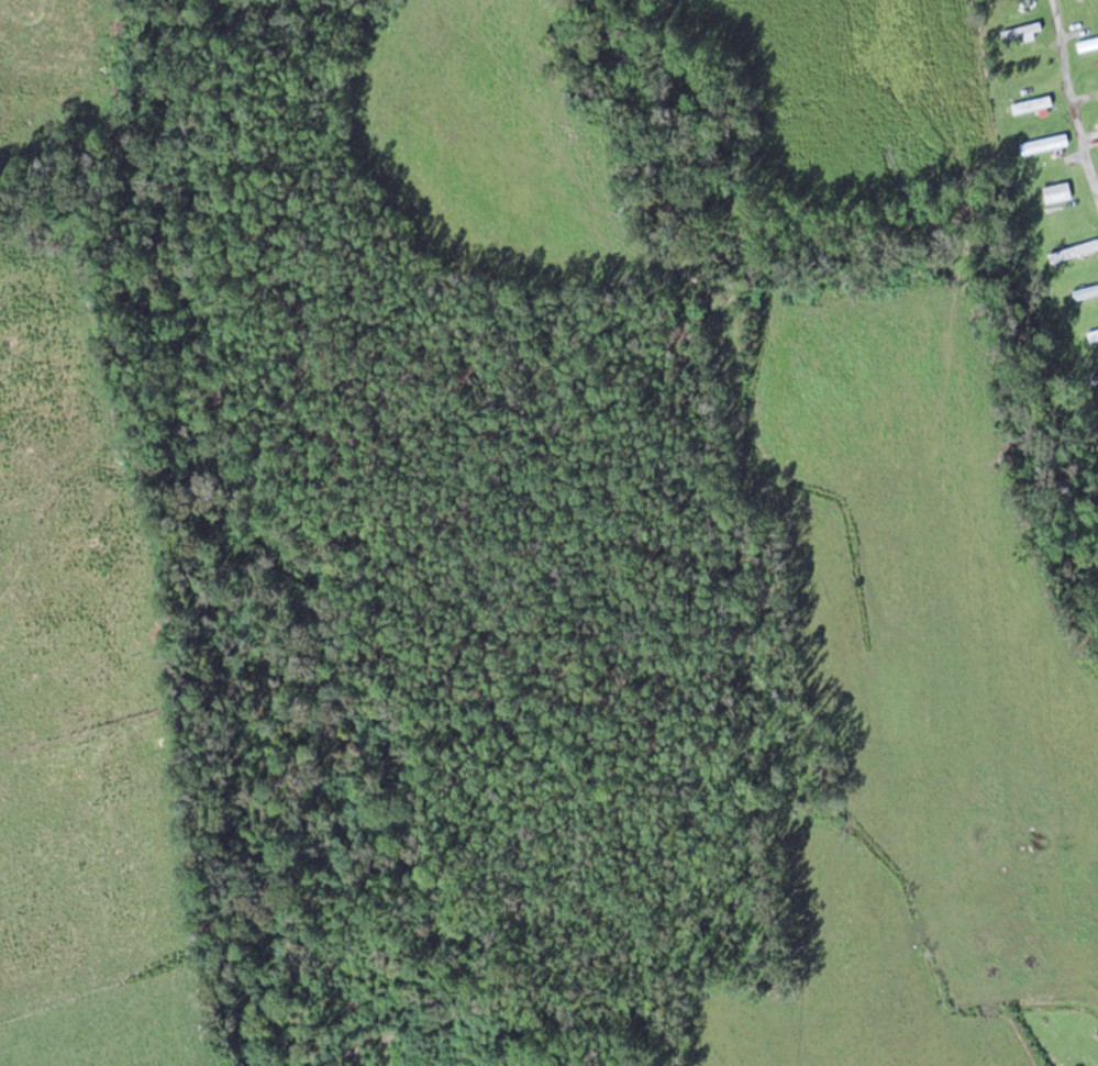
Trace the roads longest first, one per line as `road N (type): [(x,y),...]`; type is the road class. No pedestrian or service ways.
road 1 (residential): [(1097,172),(1061,0)]

